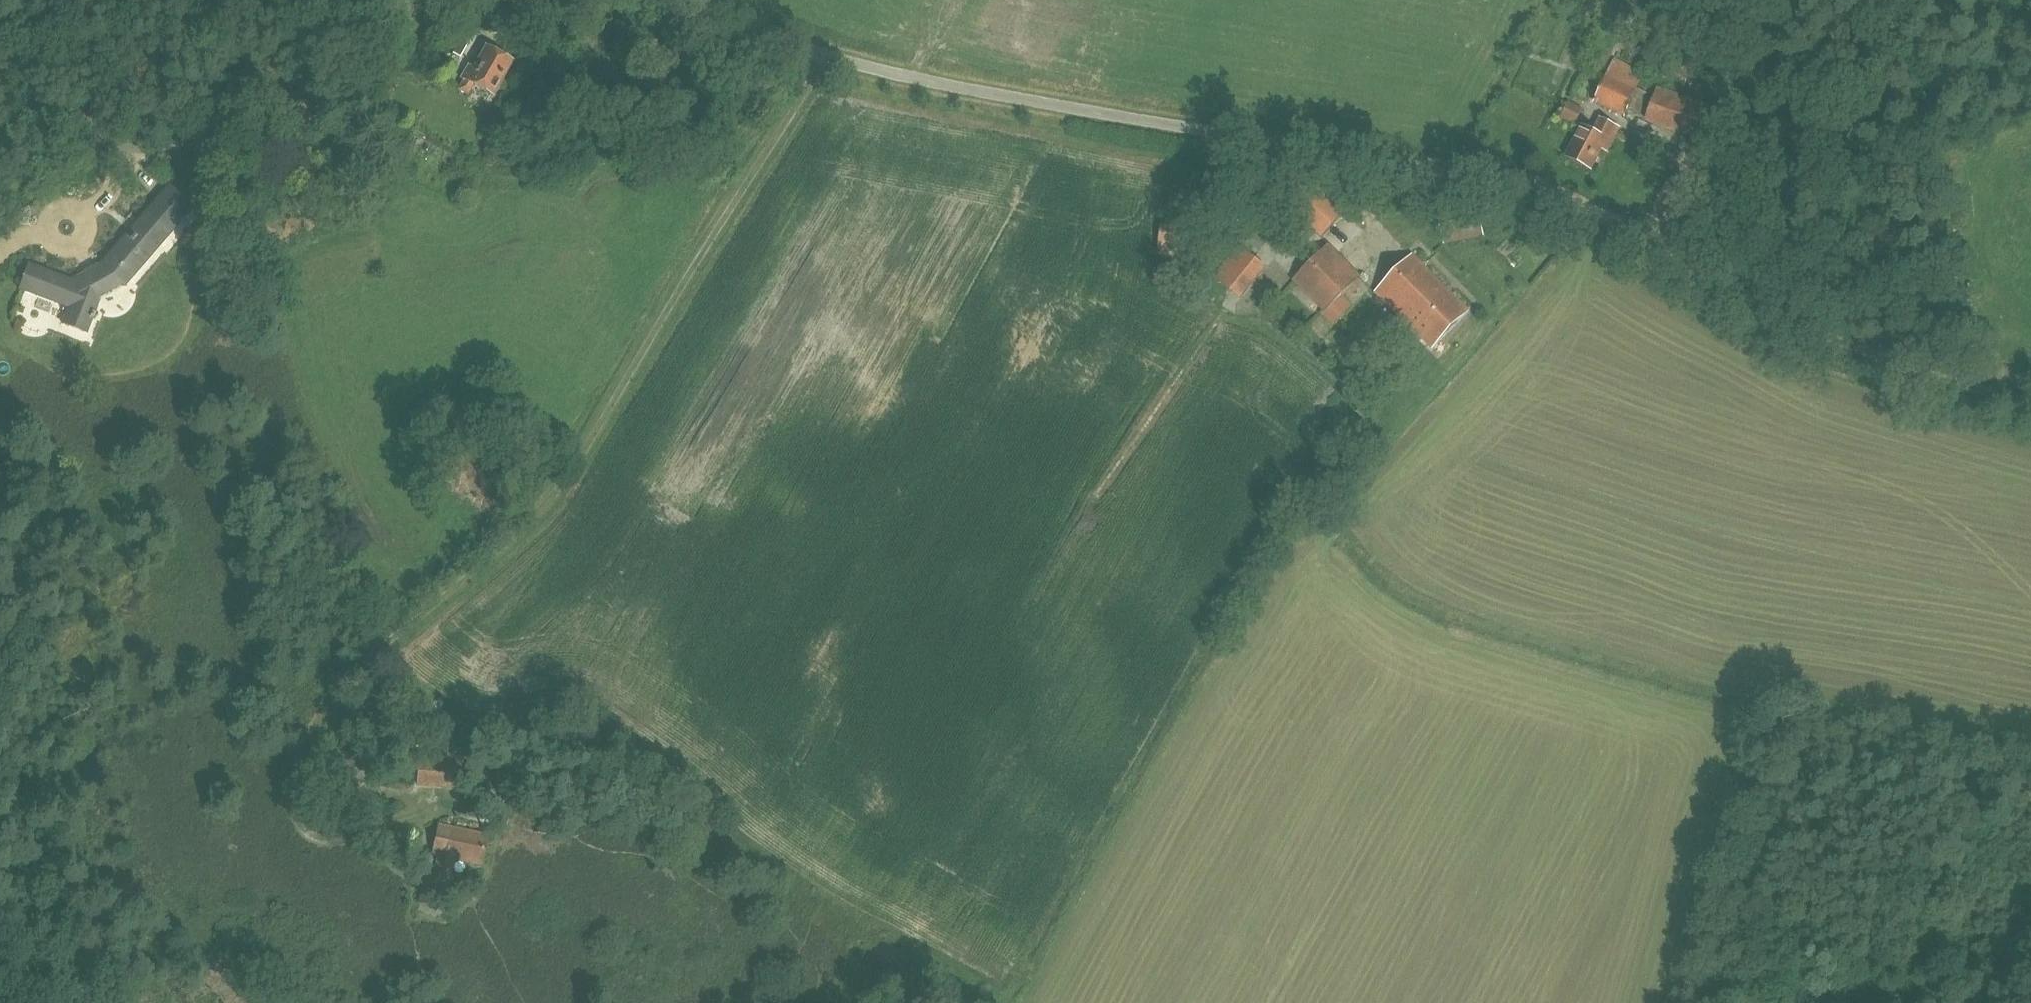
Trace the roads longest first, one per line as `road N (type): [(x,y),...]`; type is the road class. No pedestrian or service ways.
road 1 (unclassified): [(1846,342),(1596,206),(1458,155),(1086,102),(810,45),(685,0)]
road 2 (track): [(837,50),(618,408),(553,499),(343,691),(307,802),(312,829),(342,839),(374,829),(383,814),(359,711)]
road 3 (track): [(2030,398),(1846,342)]

